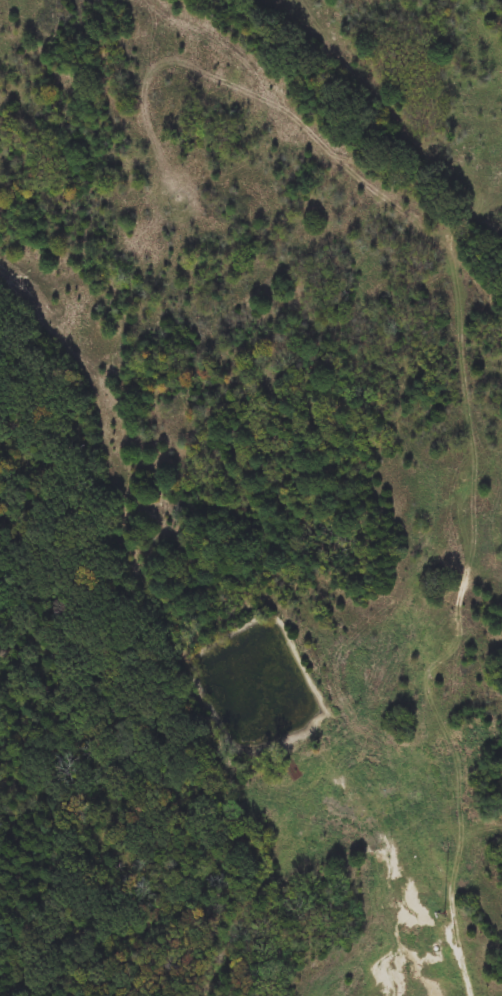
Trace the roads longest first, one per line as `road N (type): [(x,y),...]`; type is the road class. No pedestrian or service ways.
road 1 (residential): [(472,995),(441,857),(413,813),(387,805),(323,825),(277,868),(242,917),(208,995)]

